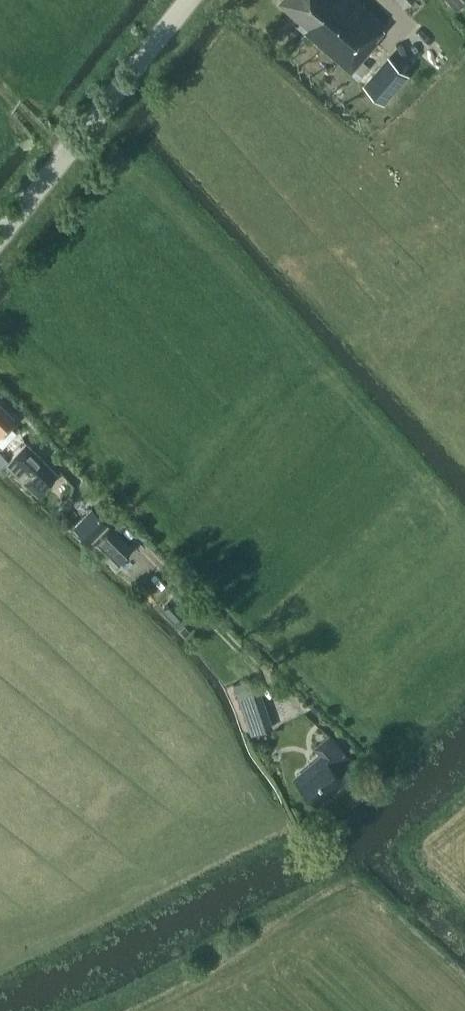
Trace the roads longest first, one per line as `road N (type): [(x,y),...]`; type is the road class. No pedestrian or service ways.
road 1 (residential): [(0,391),(306,704)]
road 2 (tertiary): [(0,242),(187,0)]

